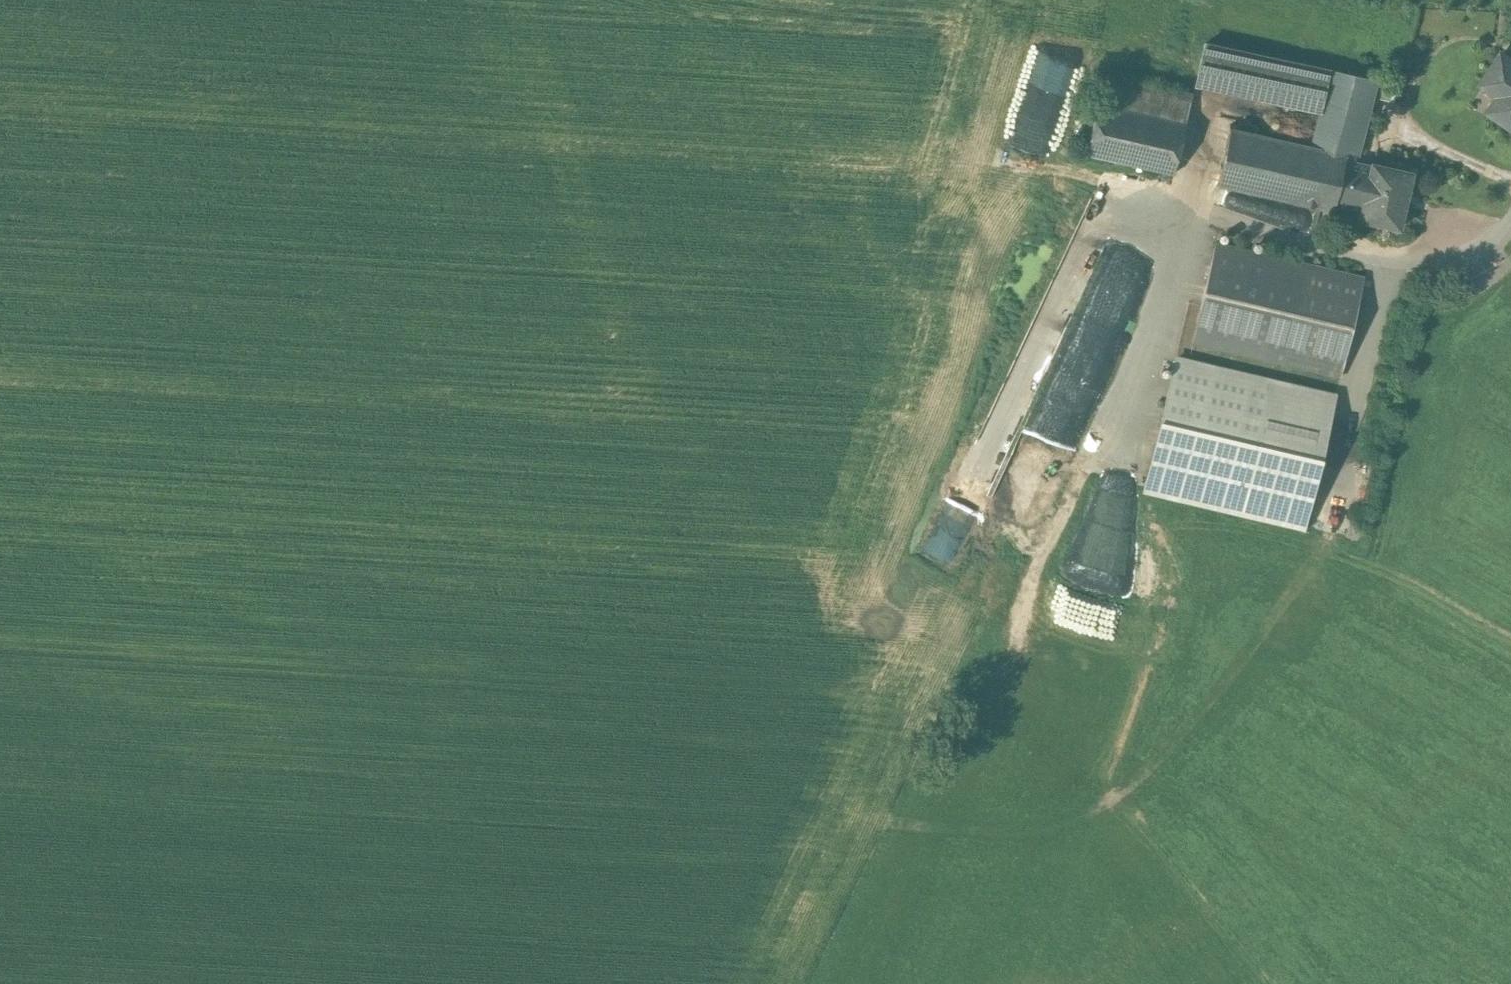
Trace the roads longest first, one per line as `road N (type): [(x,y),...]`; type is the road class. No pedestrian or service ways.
road 1 (residential): [(1374,257),(1439,258),(1510,230)]

